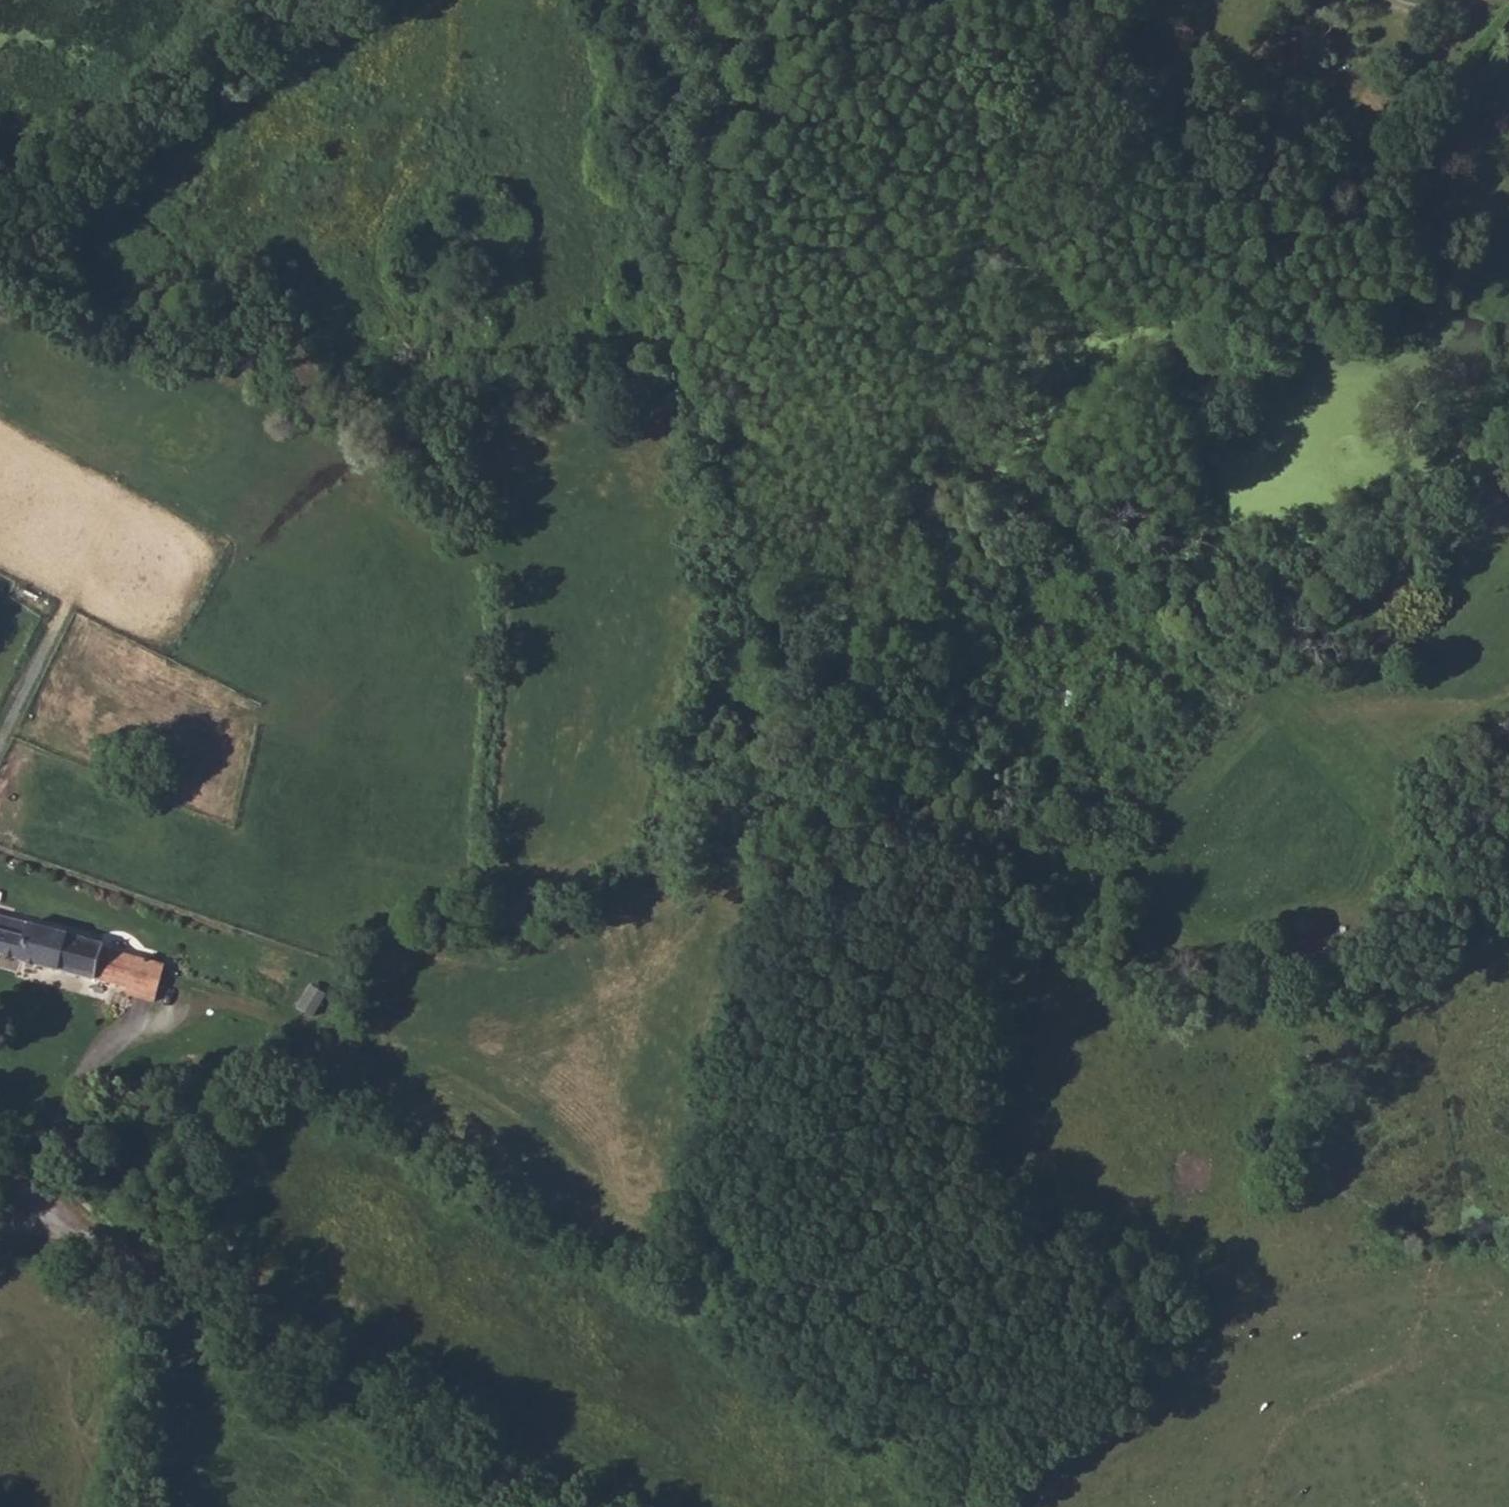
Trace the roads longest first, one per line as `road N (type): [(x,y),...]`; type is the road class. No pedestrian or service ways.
road 1 (unclassified): [(533,1506),(75,1224)]
road 2 (track): [(345,0),(314,10),(0,255)]

